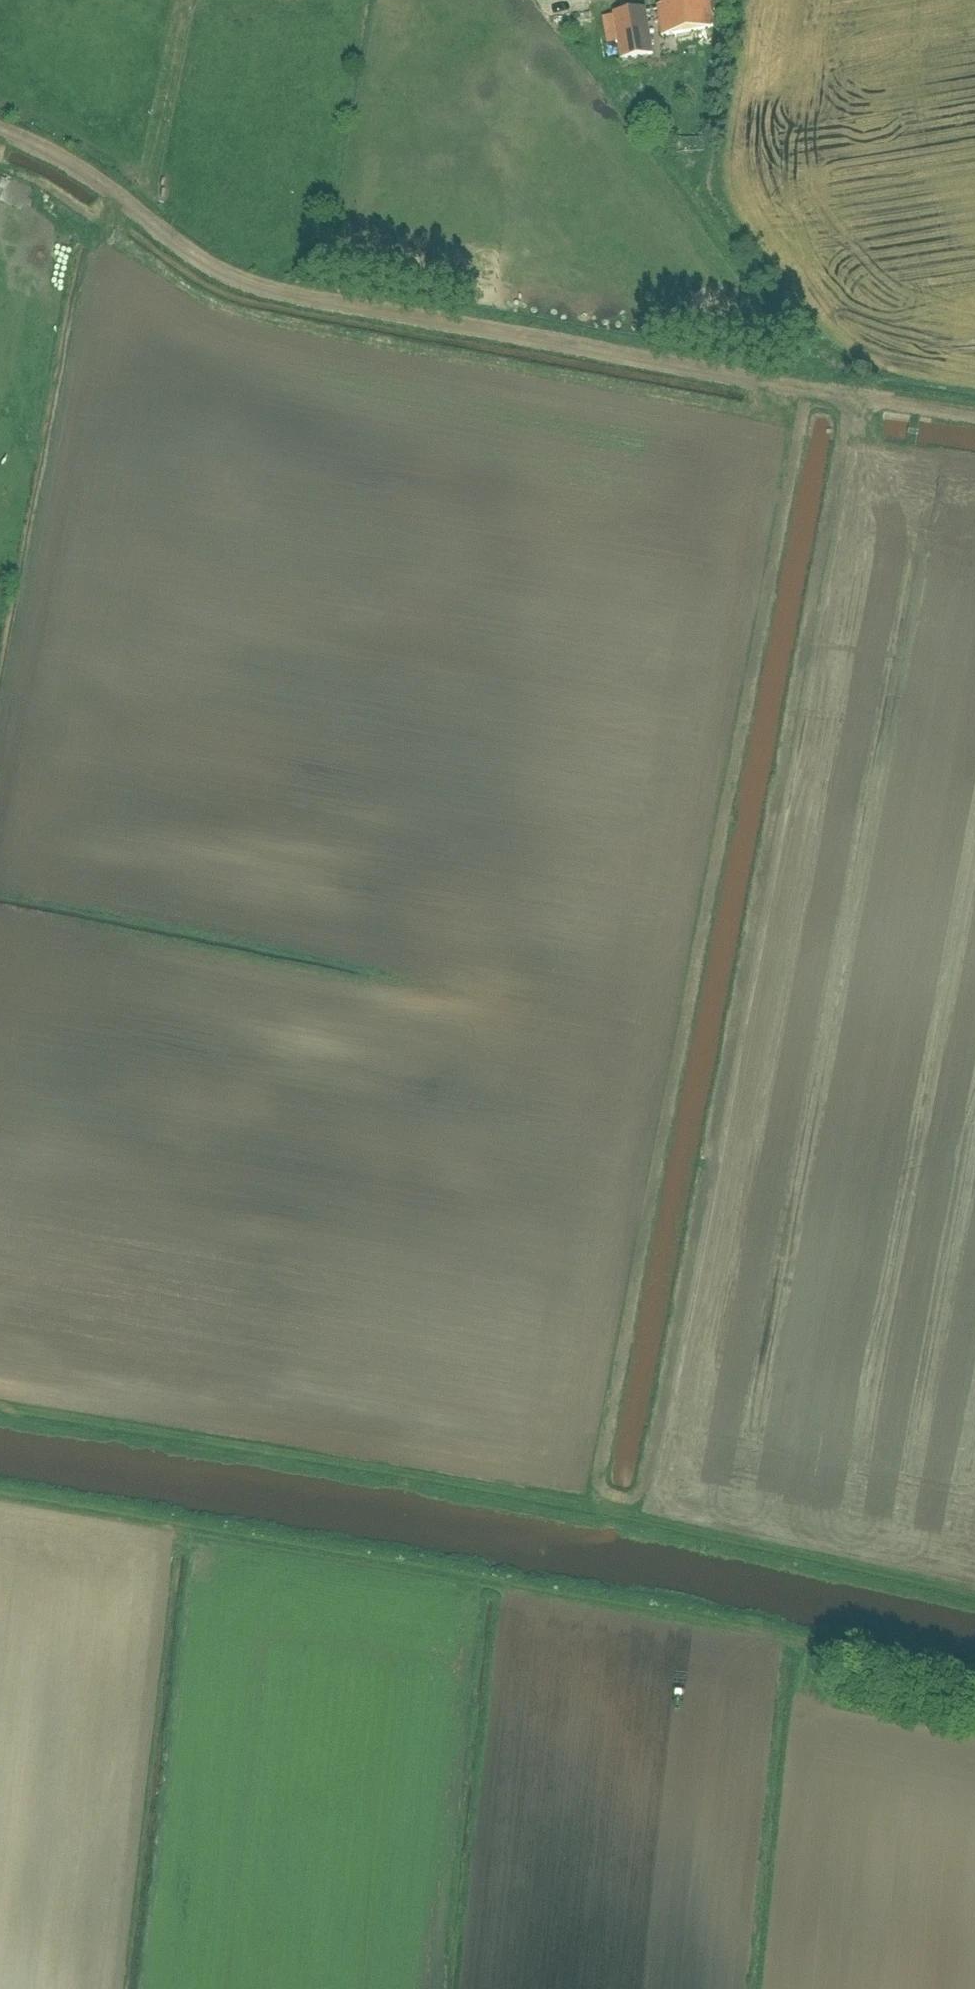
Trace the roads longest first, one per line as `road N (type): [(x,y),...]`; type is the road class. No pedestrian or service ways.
road 1 (track): [(0,128),(104,182),(198,257),(245,280),(974,413)]

